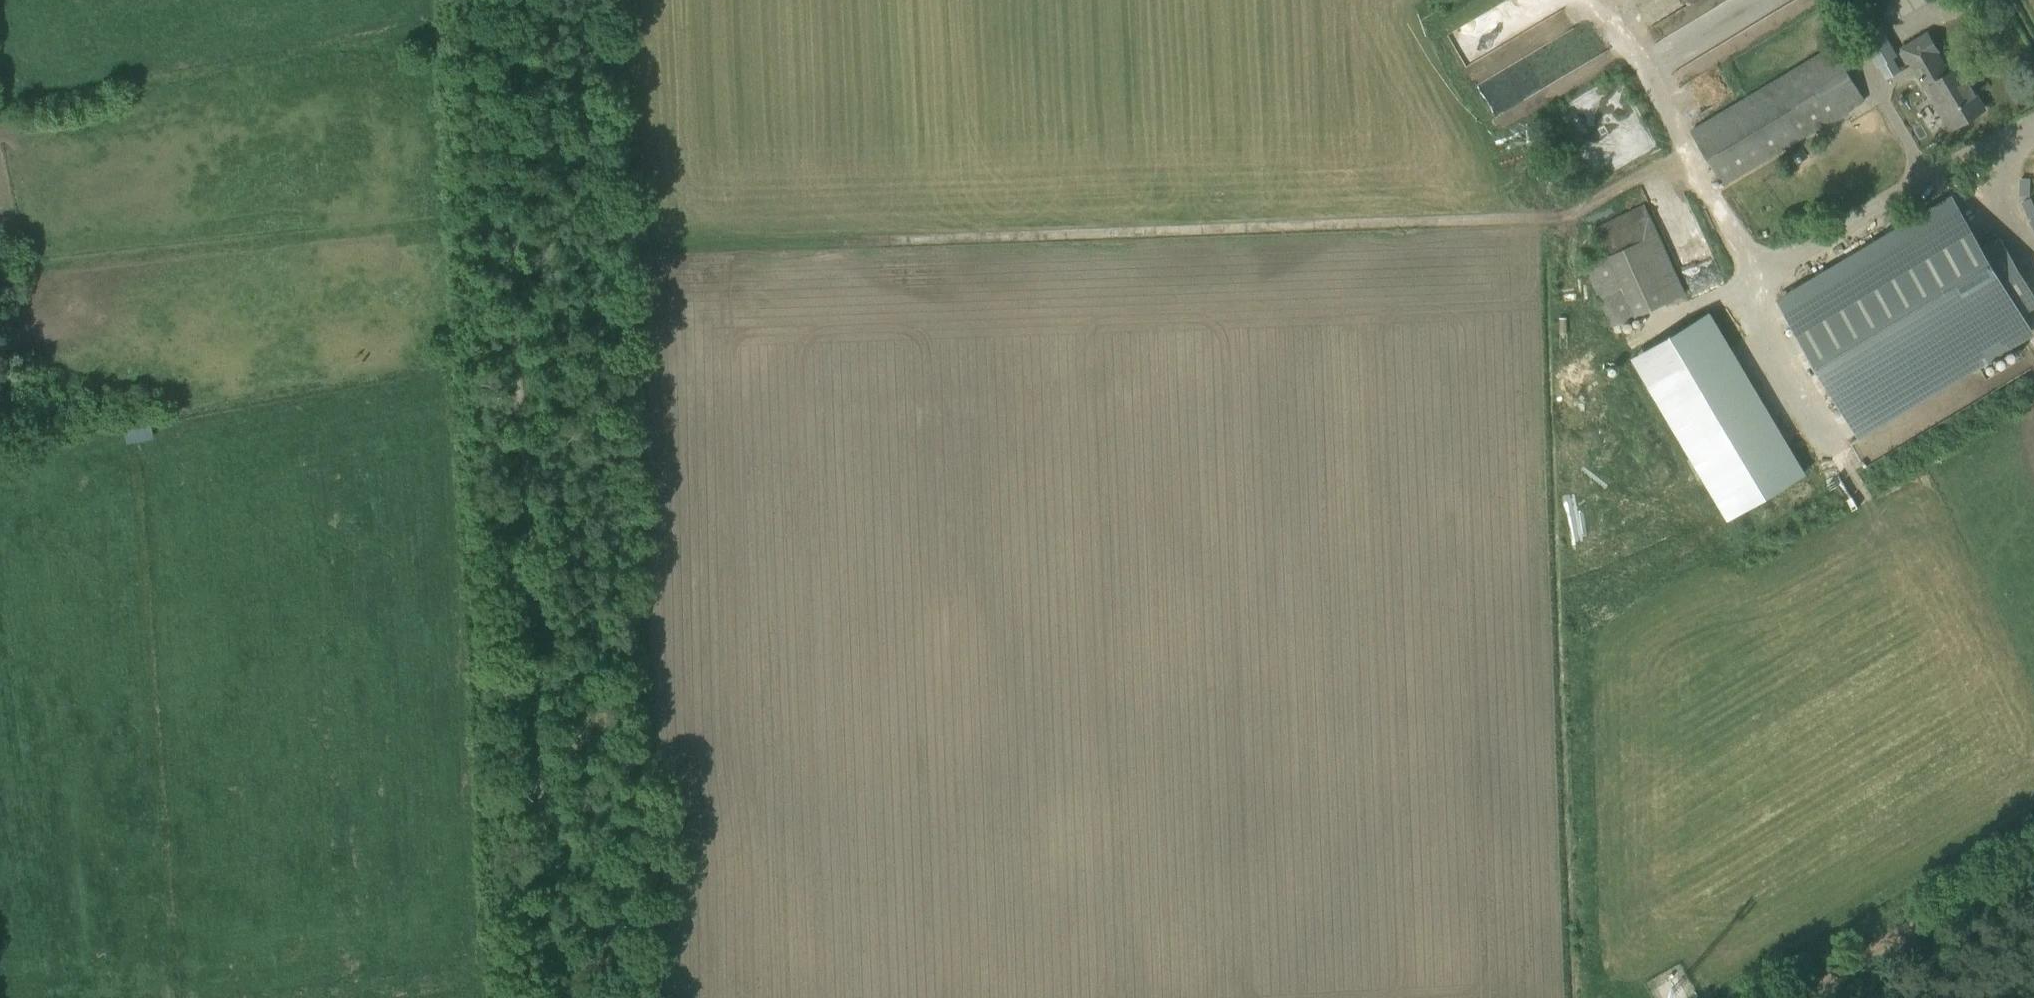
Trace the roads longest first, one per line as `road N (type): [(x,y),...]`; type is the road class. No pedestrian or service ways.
road 1 (track): [(1796,997),(2033,859)]

